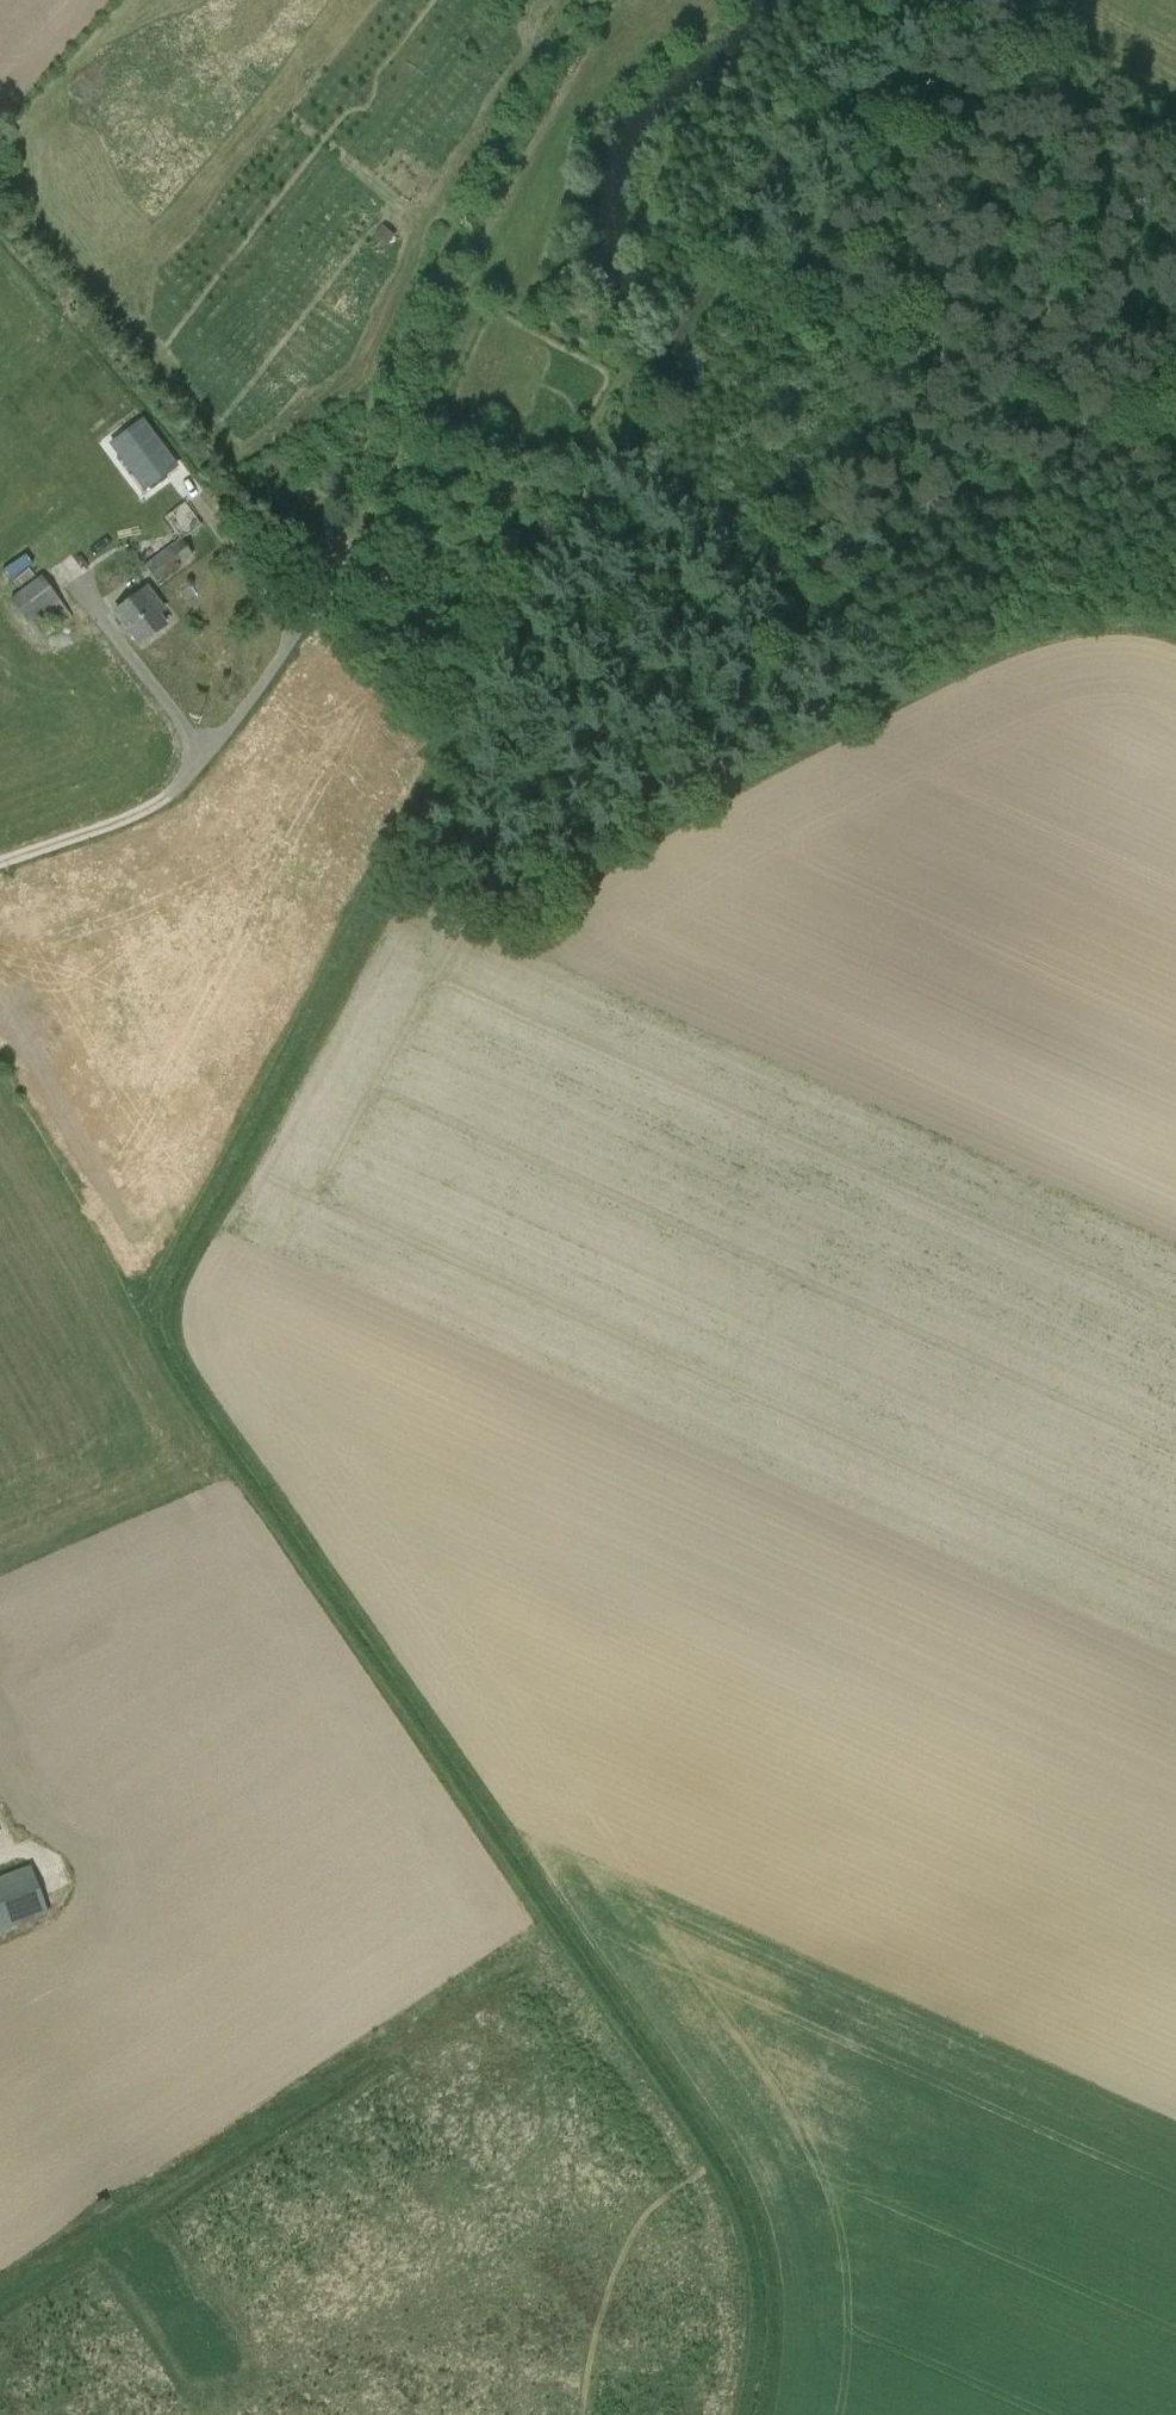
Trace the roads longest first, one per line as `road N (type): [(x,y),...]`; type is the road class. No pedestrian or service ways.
road 1 (track): [(0,861),(146,809),(168,796),(188,767),(187,736),(110,629)]

